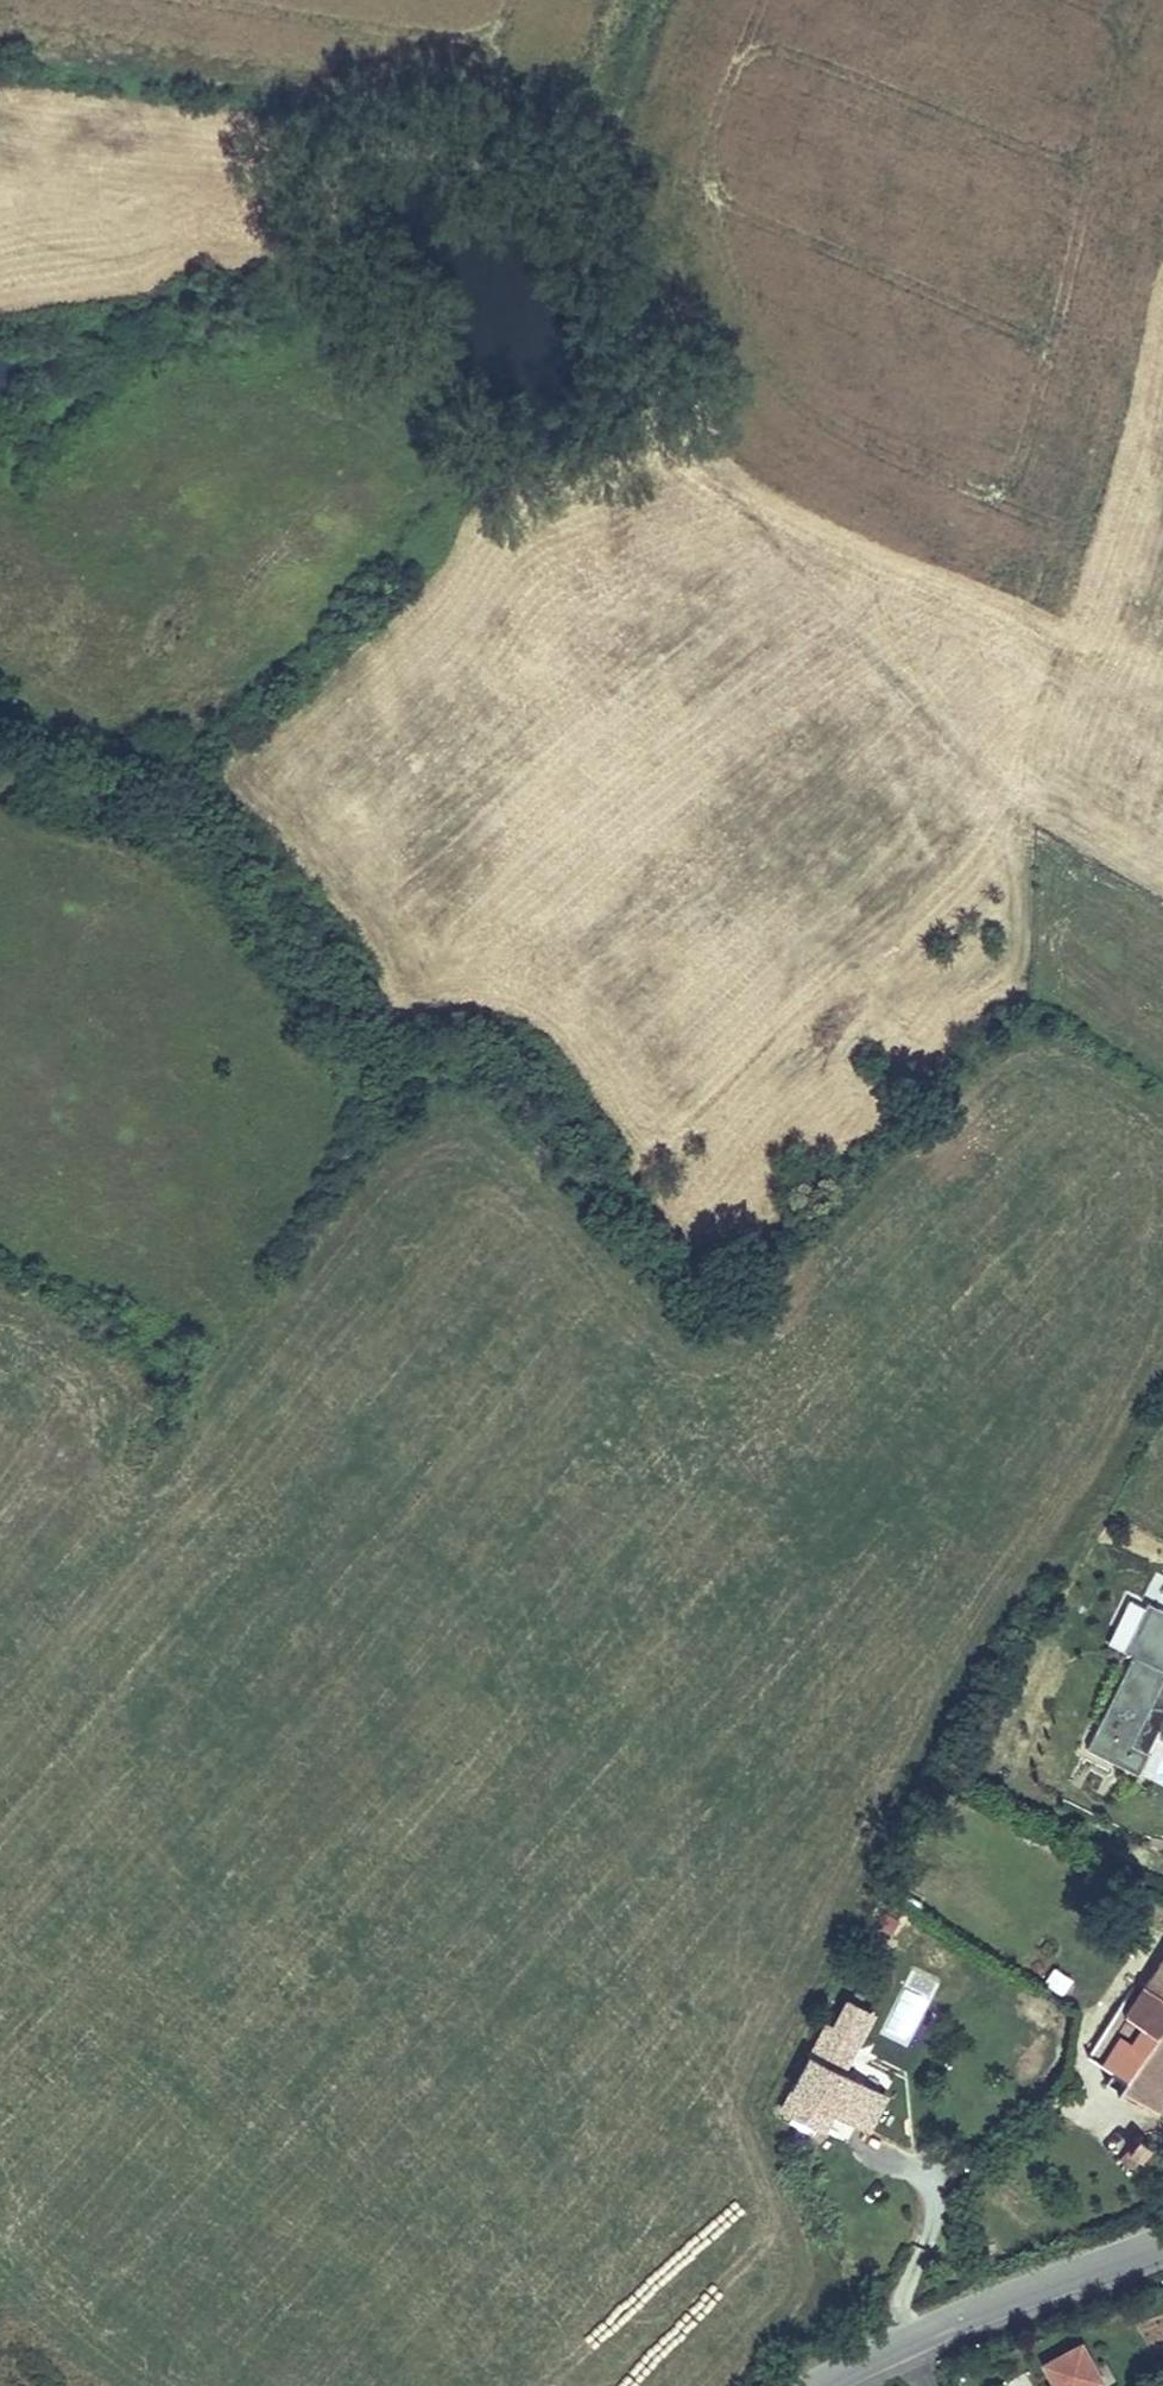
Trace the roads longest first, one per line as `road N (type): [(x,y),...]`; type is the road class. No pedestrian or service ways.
road 1 (track): [(0,446),(30,432),(129,351),(168,335),(368,306)]
road 2 (unclassified): [(824,2385),(994,2300),(1162,2240)]
road 3 (track): [(0,784),(49,737),(49,709),(36,683),(0,661)]

